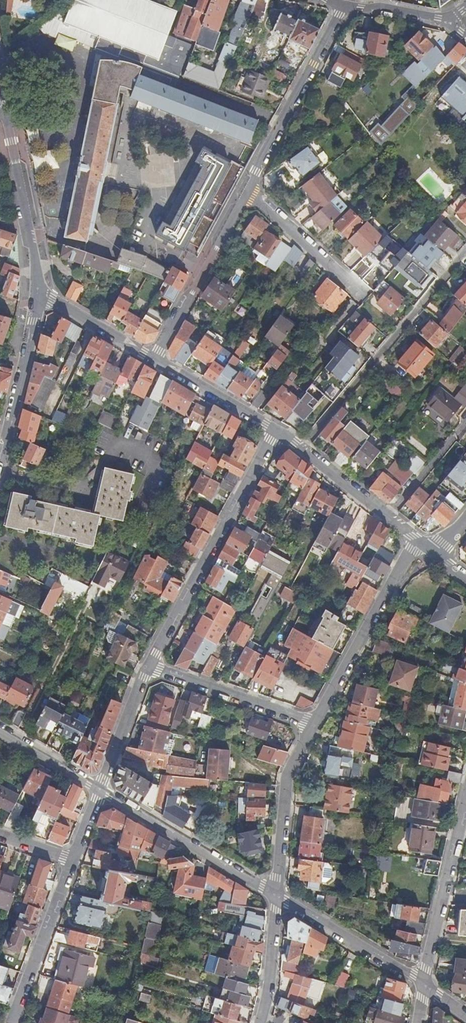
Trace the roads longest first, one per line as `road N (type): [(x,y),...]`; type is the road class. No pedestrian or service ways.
road 1 (track): [(31,240),(60,224),(90,58),(44,42),(0,70)]
road 2 (unclassified): [(148,664),(276,430)]
road 3 (residential): [(465,249),(302,447)]
road 4 (residential): [(249,192),(344,4)]
road 5 (unclassified): [(313,723),(415,539)]
road 6 (unclassified): [(97,790),(275,895)]
road 7 (residential): [(156,359),(249,192)]
road 8 (tertiary): [(37,290),(3,105)]
road 9 (unclassified): [(425,984),(465,802)]
road 10 (unclassified): [(275,895),(287,779),(313,723)]
road 11 (tertiary): [(0,463),(37,290)]
road 12 (residential): [(148,664),(313,723)]
road 13 (unclassified): [(275,895),(425,984)]
road 14 (unclassified): [(11,1022),(70,862)]
road 15 (residential): [(362,295),(249,192)]
road 16 (unclassified): [(302,447),(415,539)]
road 17 (unclassified): [(156,359),(276,430)]
road 18 (unclassified): [(37,290),(156,359)]
road 19 (unclassified): [(97,790),(148,664)]
road 20 (unclassified): [(258,1022),(275,895)]

